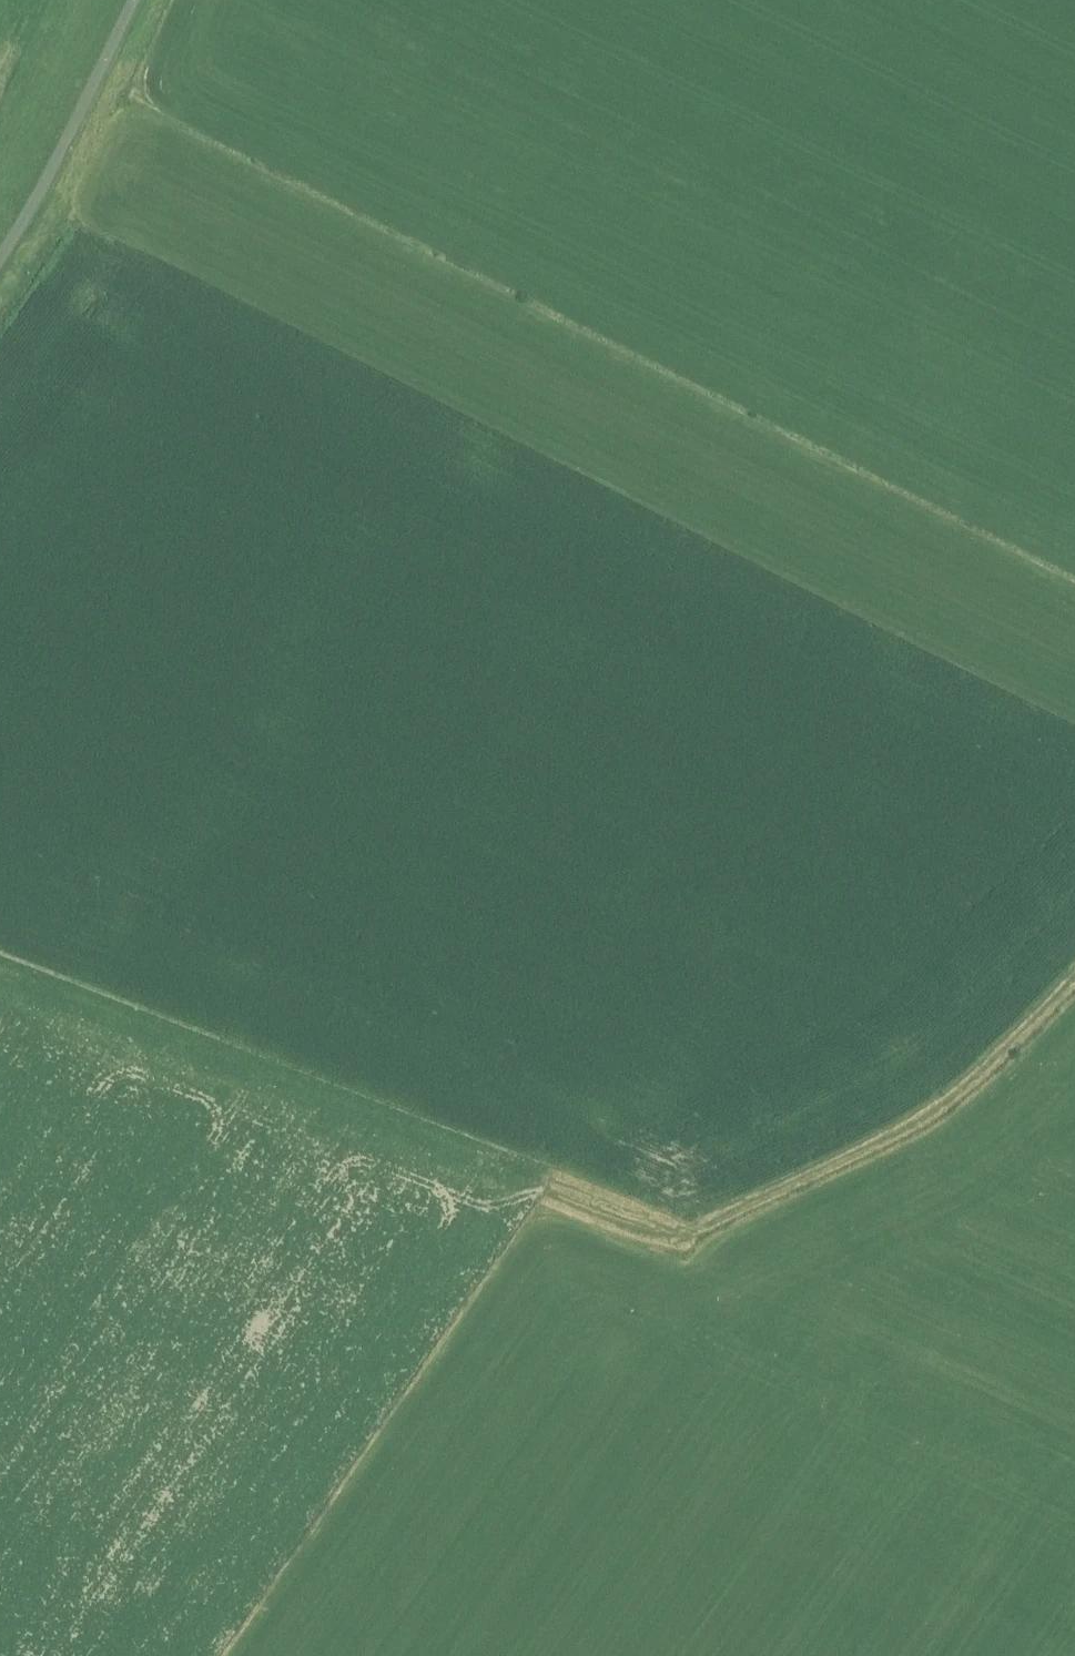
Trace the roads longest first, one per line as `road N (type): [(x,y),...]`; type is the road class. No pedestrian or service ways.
road 1 (track): [(1074,975),(985,1070),(931,1112),(697,1224)]

